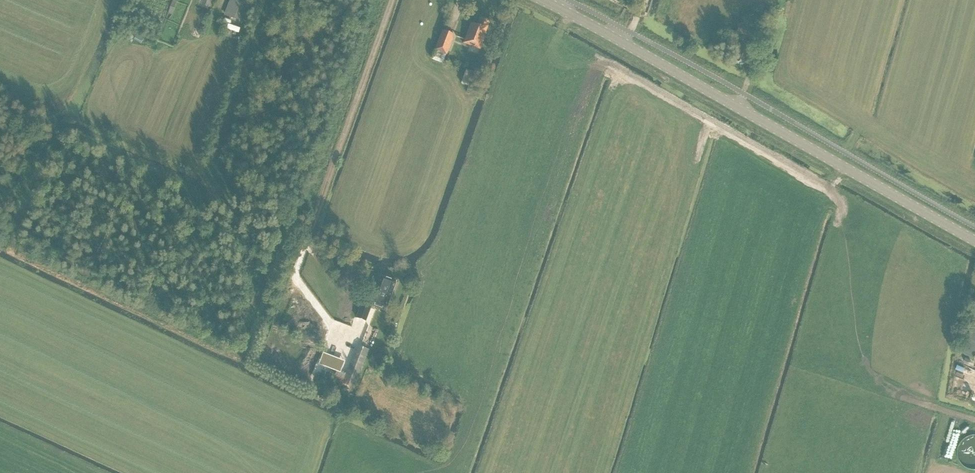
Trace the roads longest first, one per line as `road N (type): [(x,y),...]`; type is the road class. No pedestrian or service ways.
road 1 (secondary): [(974,240),(542,0)]

